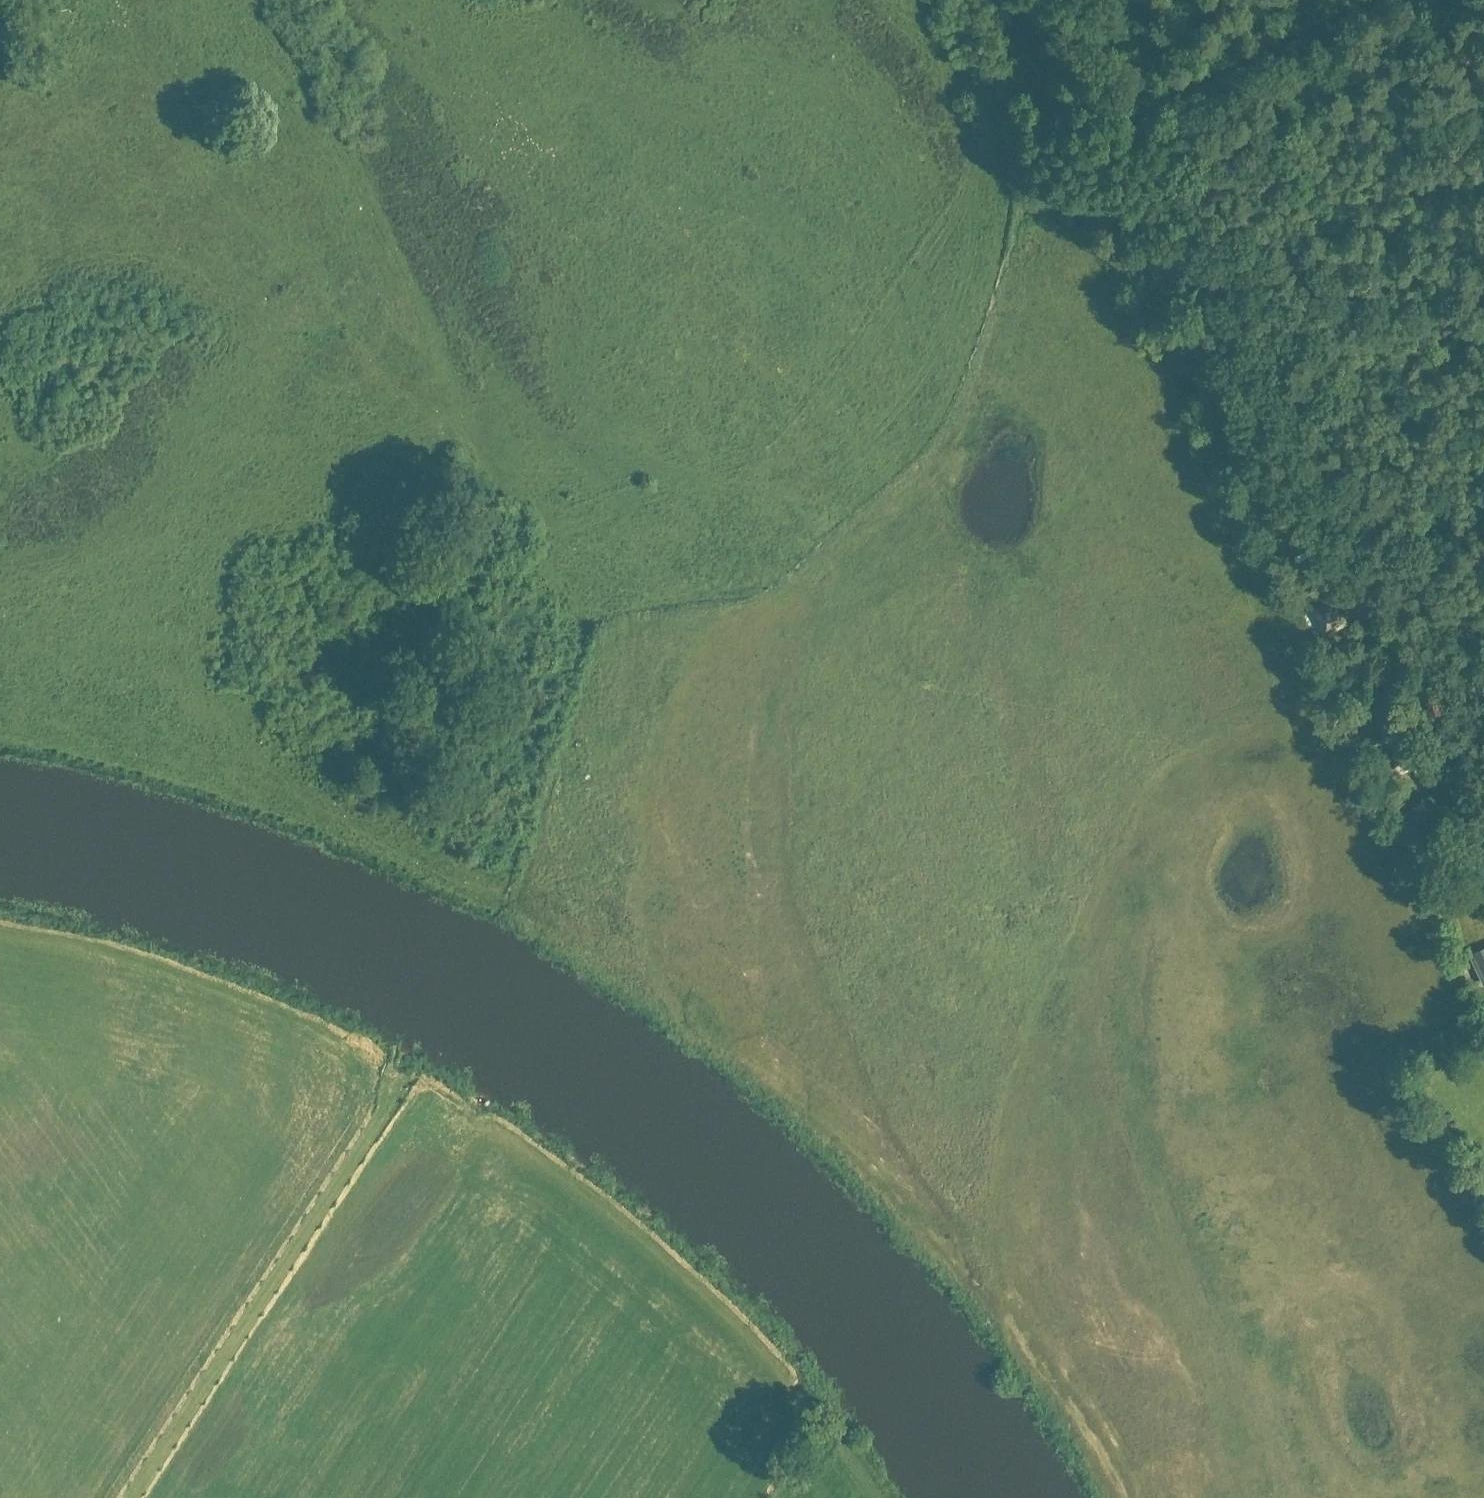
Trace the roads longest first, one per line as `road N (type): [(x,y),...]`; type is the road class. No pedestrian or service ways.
road 1 (track): [(1441,0),(1483,136)]

